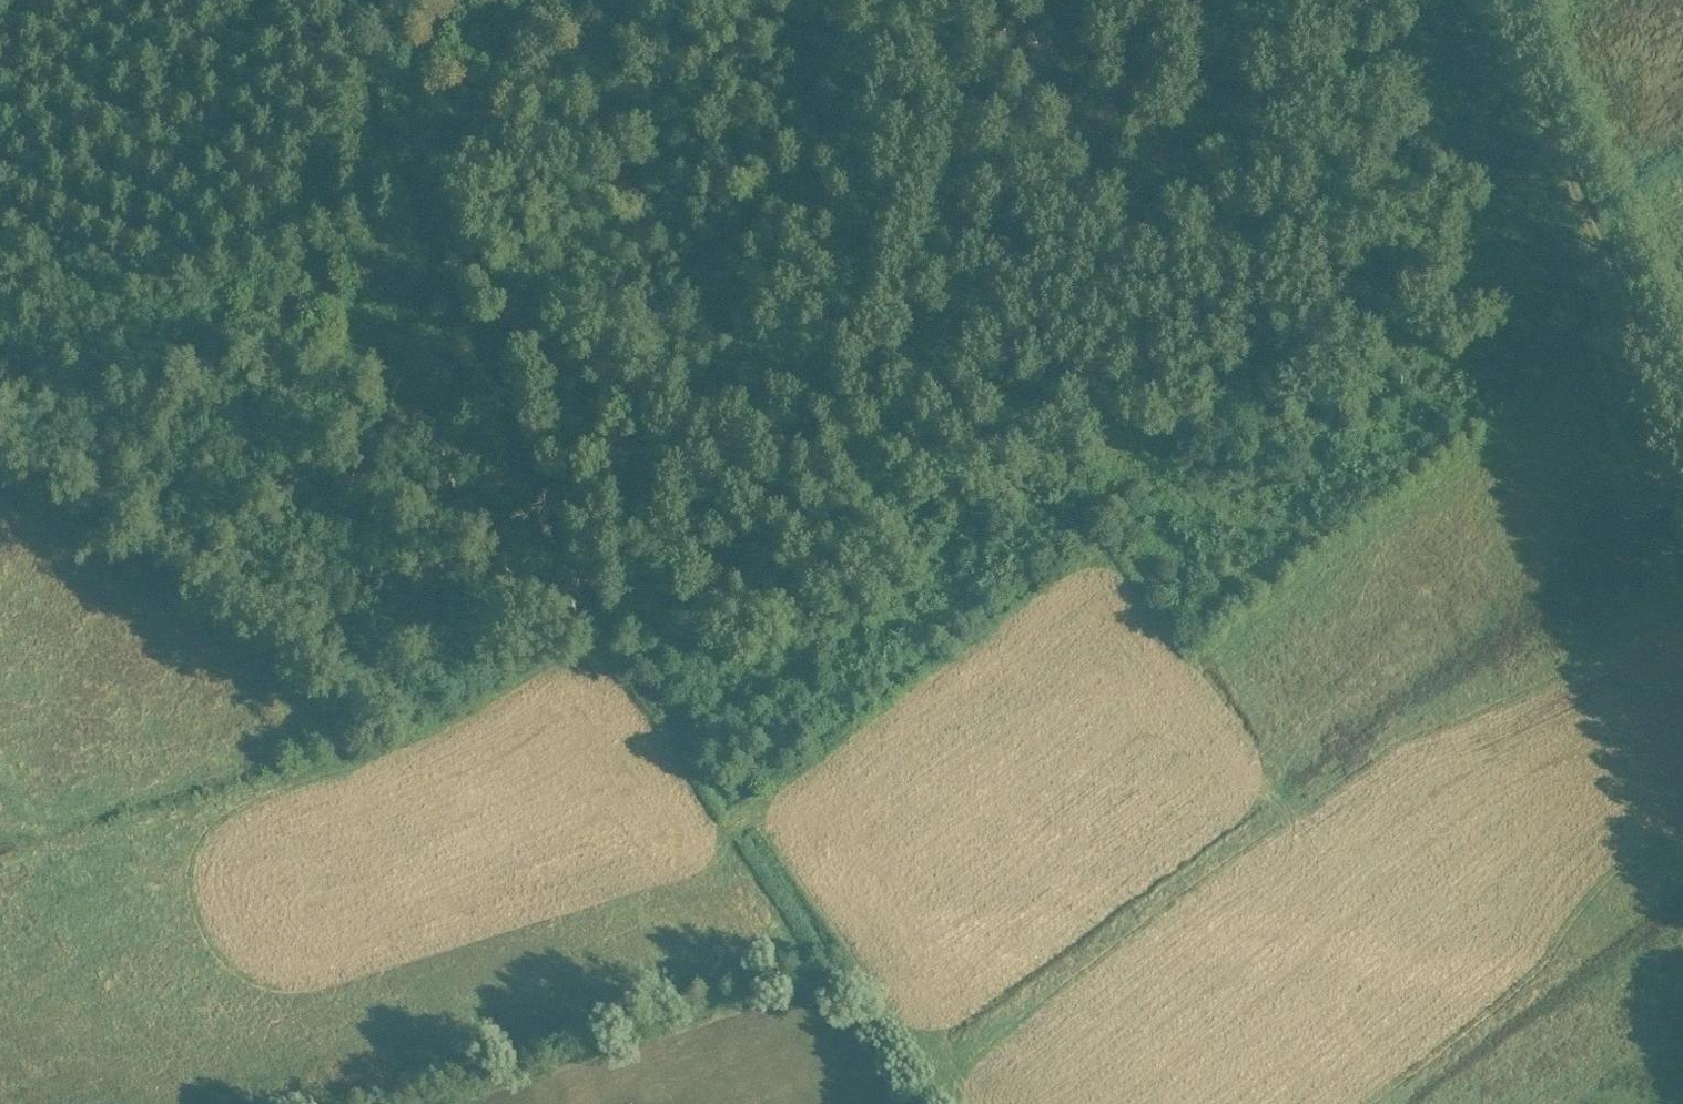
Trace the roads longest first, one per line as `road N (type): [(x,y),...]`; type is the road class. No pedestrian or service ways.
road 1 (track): [(1682,449),(1496,0)]

